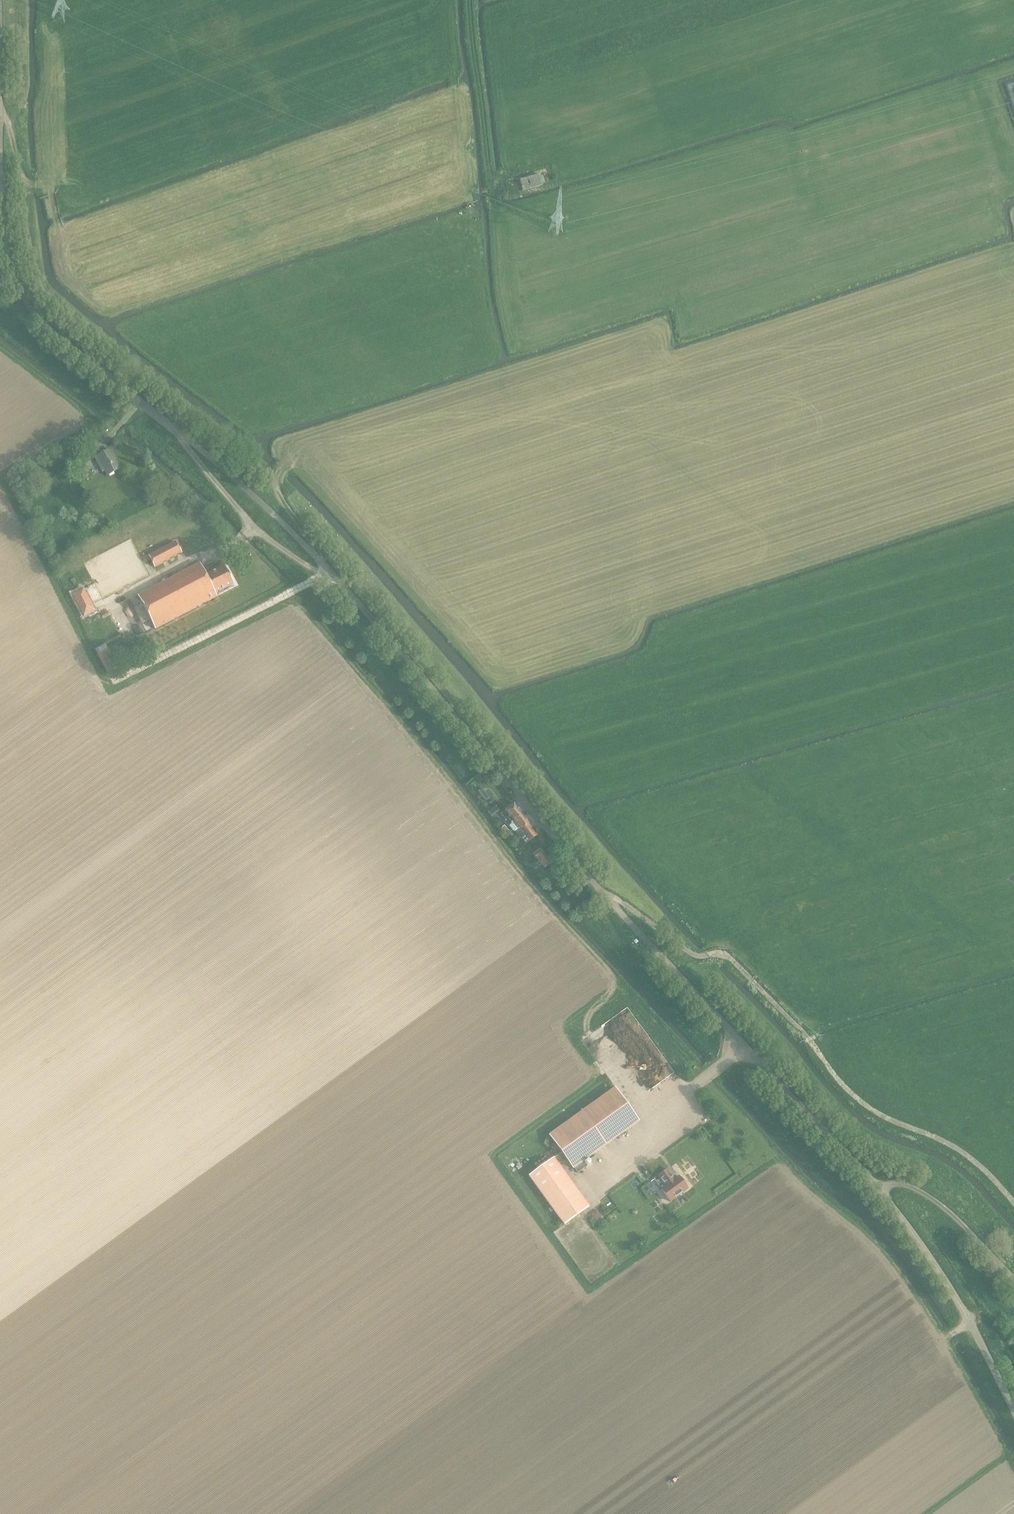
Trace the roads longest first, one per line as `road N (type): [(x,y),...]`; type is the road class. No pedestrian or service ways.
road 1 (unclassified): [(598,888),(367,611),(258,499),(40,320),(22,295),(9,255),(0,118)]
road 2 (unclassified): [(1013,1409),(941,1275),(880,1191),(598,888)]
road 3 (track): [(1013,1203),(968,1156),(893,1122),(840,1082),(811,1039),(728,954),(701,956)]
road 4 (track): [(170,426),(254,527),(341,585)]
road 5 (unclassified): [(701,956),(598,888)]

